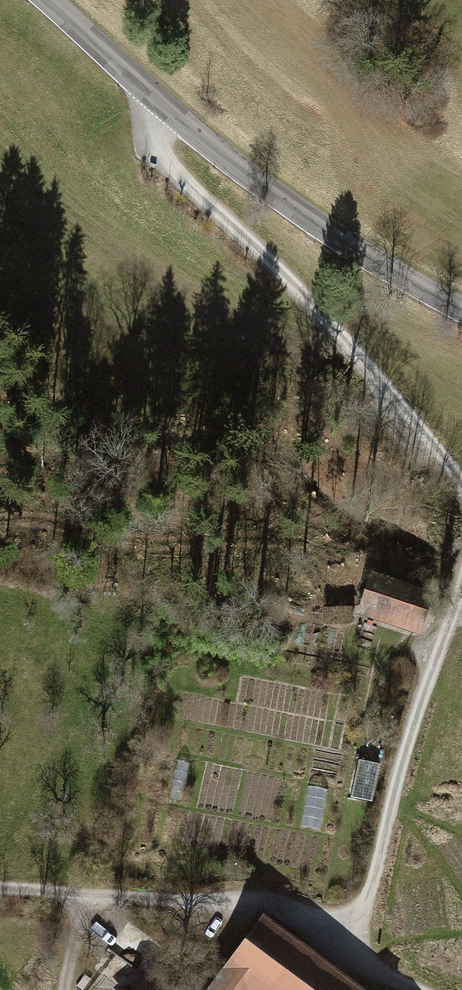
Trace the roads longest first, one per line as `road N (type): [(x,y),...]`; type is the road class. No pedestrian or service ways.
road 1 (unclassified): [(165,107),(151,140),(160,161),(252,244),(461,493)]
road 2 (unclassified): [(461,583),(366,899),(334,947)]
road 3 (tertiary): [(165,107),(310,220),(461,308)]
road 4 (residential): [(0,892),(198,906),(256,897),(334,947)]
road 5 (tertiary): [(48,0),(165,107)]

